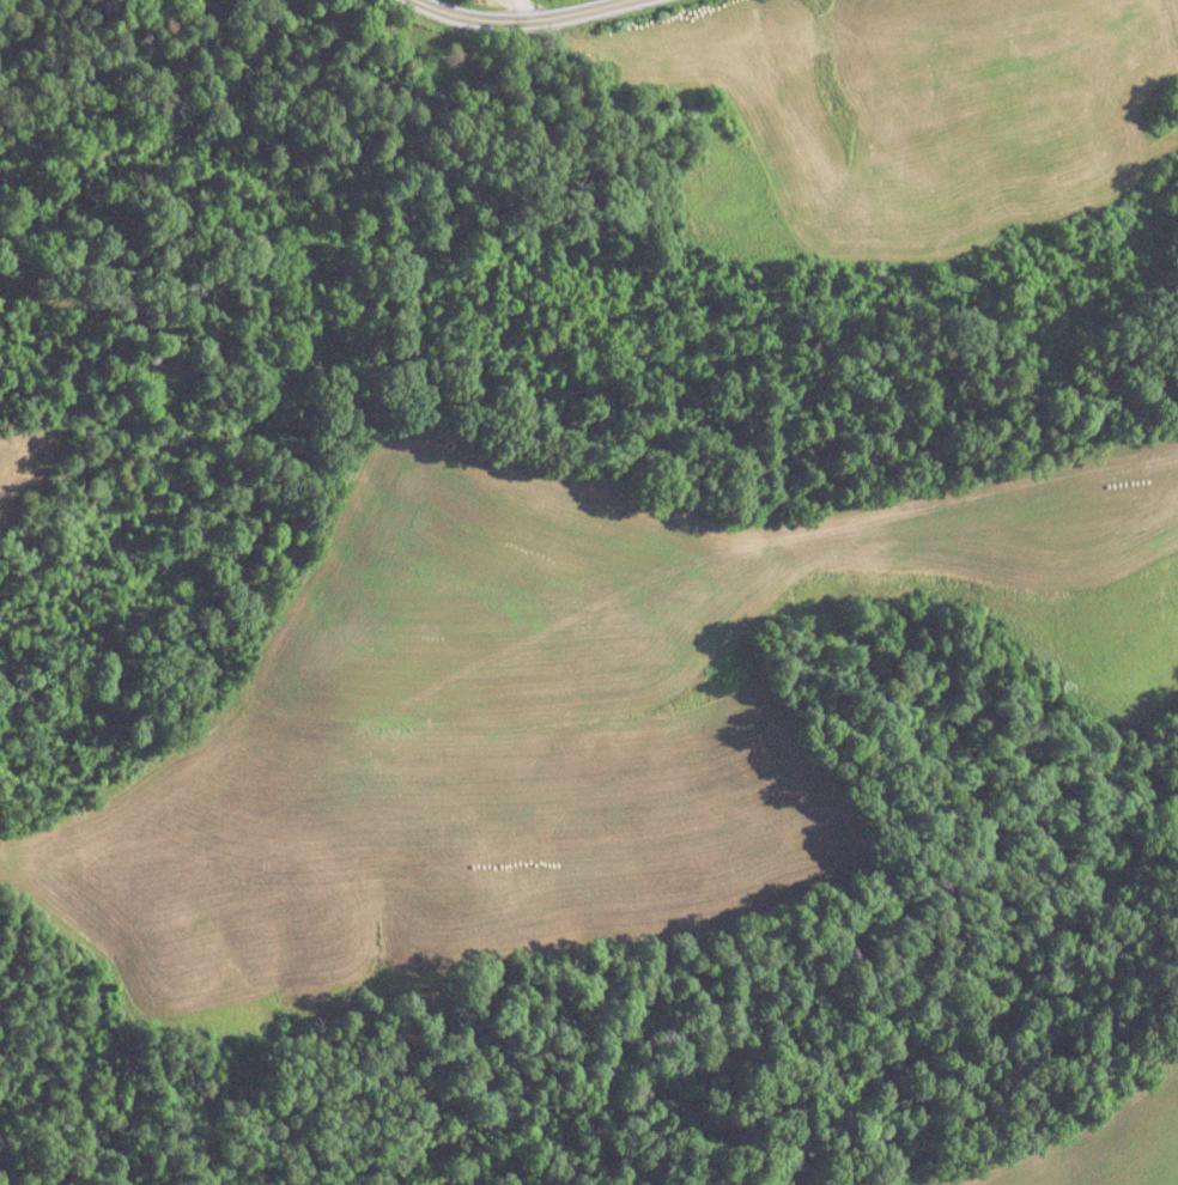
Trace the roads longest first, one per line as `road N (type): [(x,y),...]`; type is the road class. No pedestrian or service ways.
road 1 (secondary): [(414,0),(475,20),(524,20),(620,0)]

